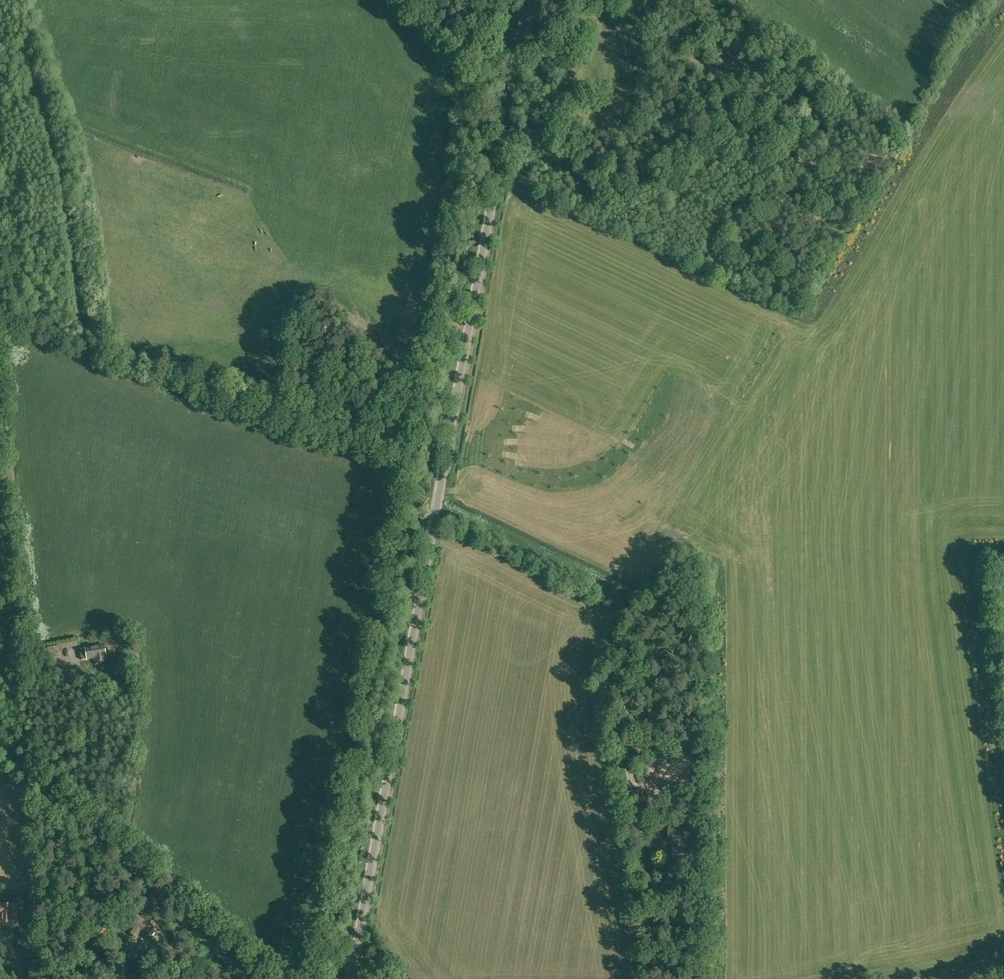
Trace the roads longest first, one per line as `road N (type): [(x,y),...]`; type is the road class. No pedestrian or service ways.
road 1 (unclassified): [(350,978),(526,0)]
road 2 (unclassified): [(248,978),(0,750)]

